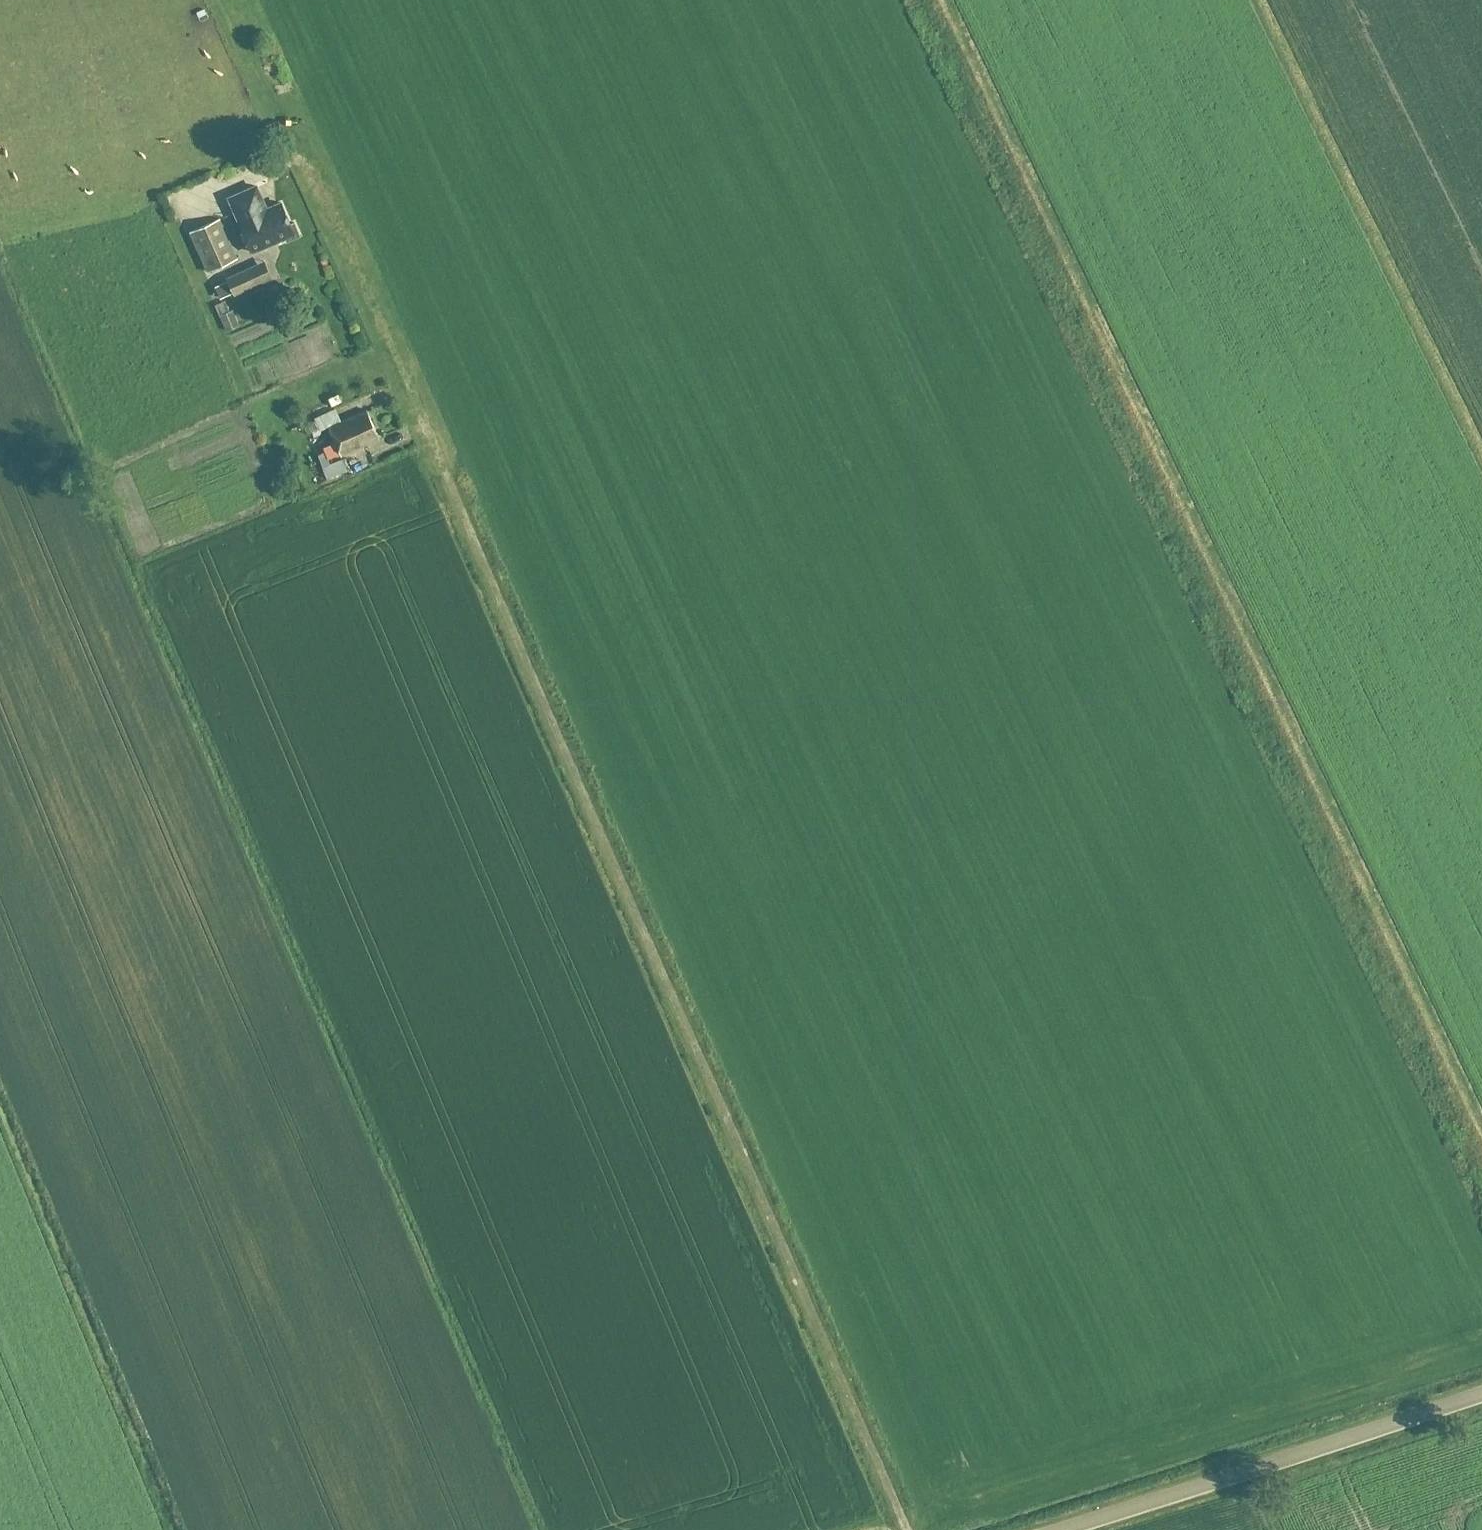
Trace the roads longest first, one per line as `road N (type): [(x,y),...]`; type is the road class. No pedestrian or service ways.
road 1 (track): [(906,1529),(335,220),(277,136),(213,0)]
road 2 (unclassified): [(1059,1529),(1481,1393)]

